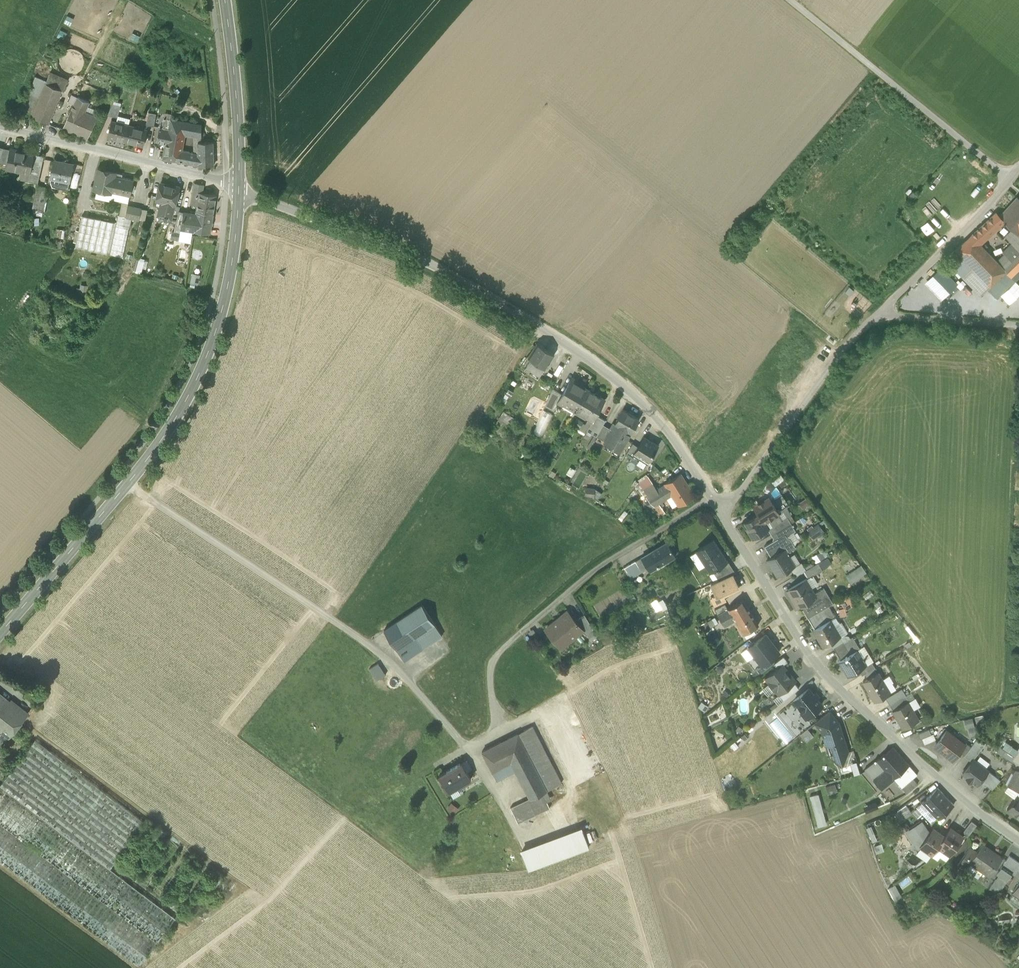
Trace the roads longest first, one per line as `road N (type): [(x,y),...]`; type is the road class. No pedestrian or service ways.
road 1 (residential): [(239,187),(432,262),(587,357),(653,410),(712,498)]
road 2 (tertiary): [(0,633),(181,412),(225,300),(239,187)]
road 3 (track): [(128,484),(380,651),(467,747),(495,730)]
road 4 (residential): [(722,515),(810,658),(984,820),(1018,842)]
road 5 (residential): [(712,498),(593,571),(490,661),(495,730)]
road 6 (track): [(790,0),(1010,179)]
road 7 (unclassified): [(877,316),(722,515)]
road 8 (residential): [(0,130),(239,187)]
road 9 (unclassified): [(1018,168),(877,316)]
road 10 (tertiary): [(239,187),(226,0)]
road 11 (unclassified): [(877,316),(1018,326)]

